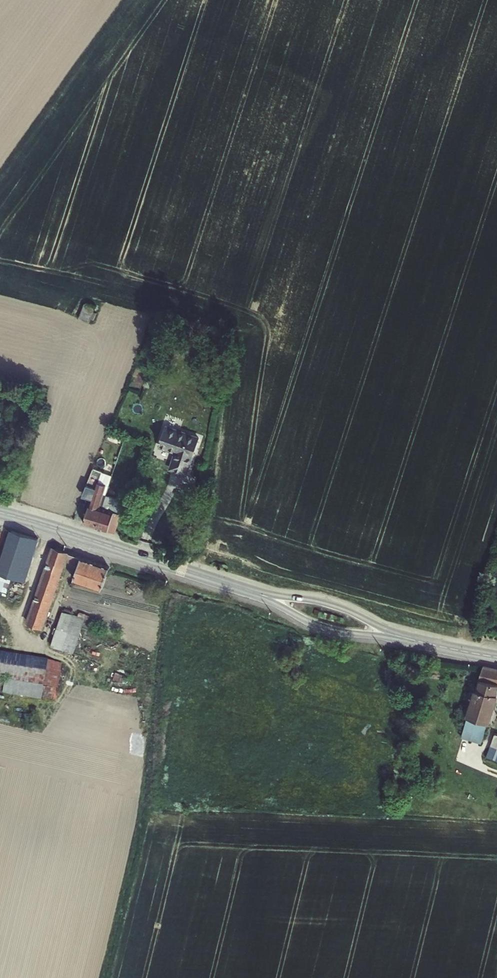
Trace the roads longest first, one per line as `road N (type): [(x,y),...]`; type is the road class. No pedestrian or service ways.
road 1 (tertiary): [(243,589),(0,513)]
road 2 (tertiary): [(243,589),(319,627),(412,641)]
road 3 (tertiary): [(412,641),(337,607),(243,589)]

